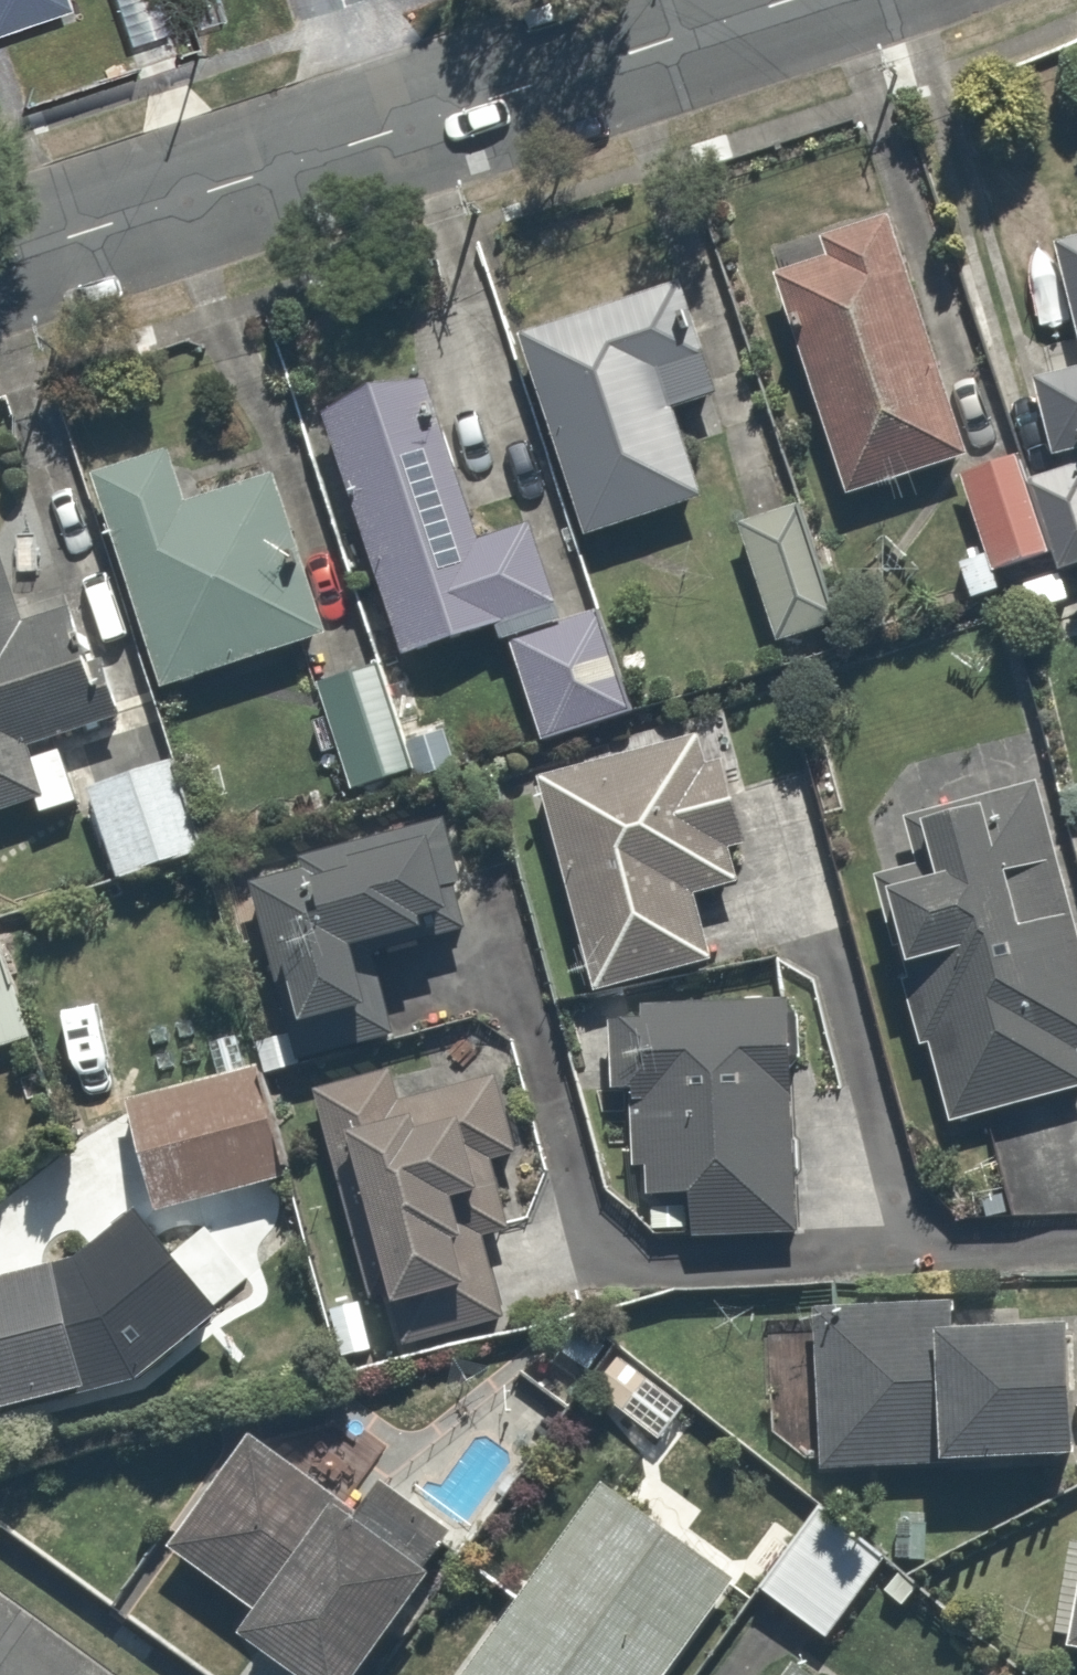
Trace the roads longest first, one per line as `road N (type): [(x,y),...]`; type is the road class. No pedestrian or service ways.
road 1 (tertiary): [(0,261),(793,0)]

